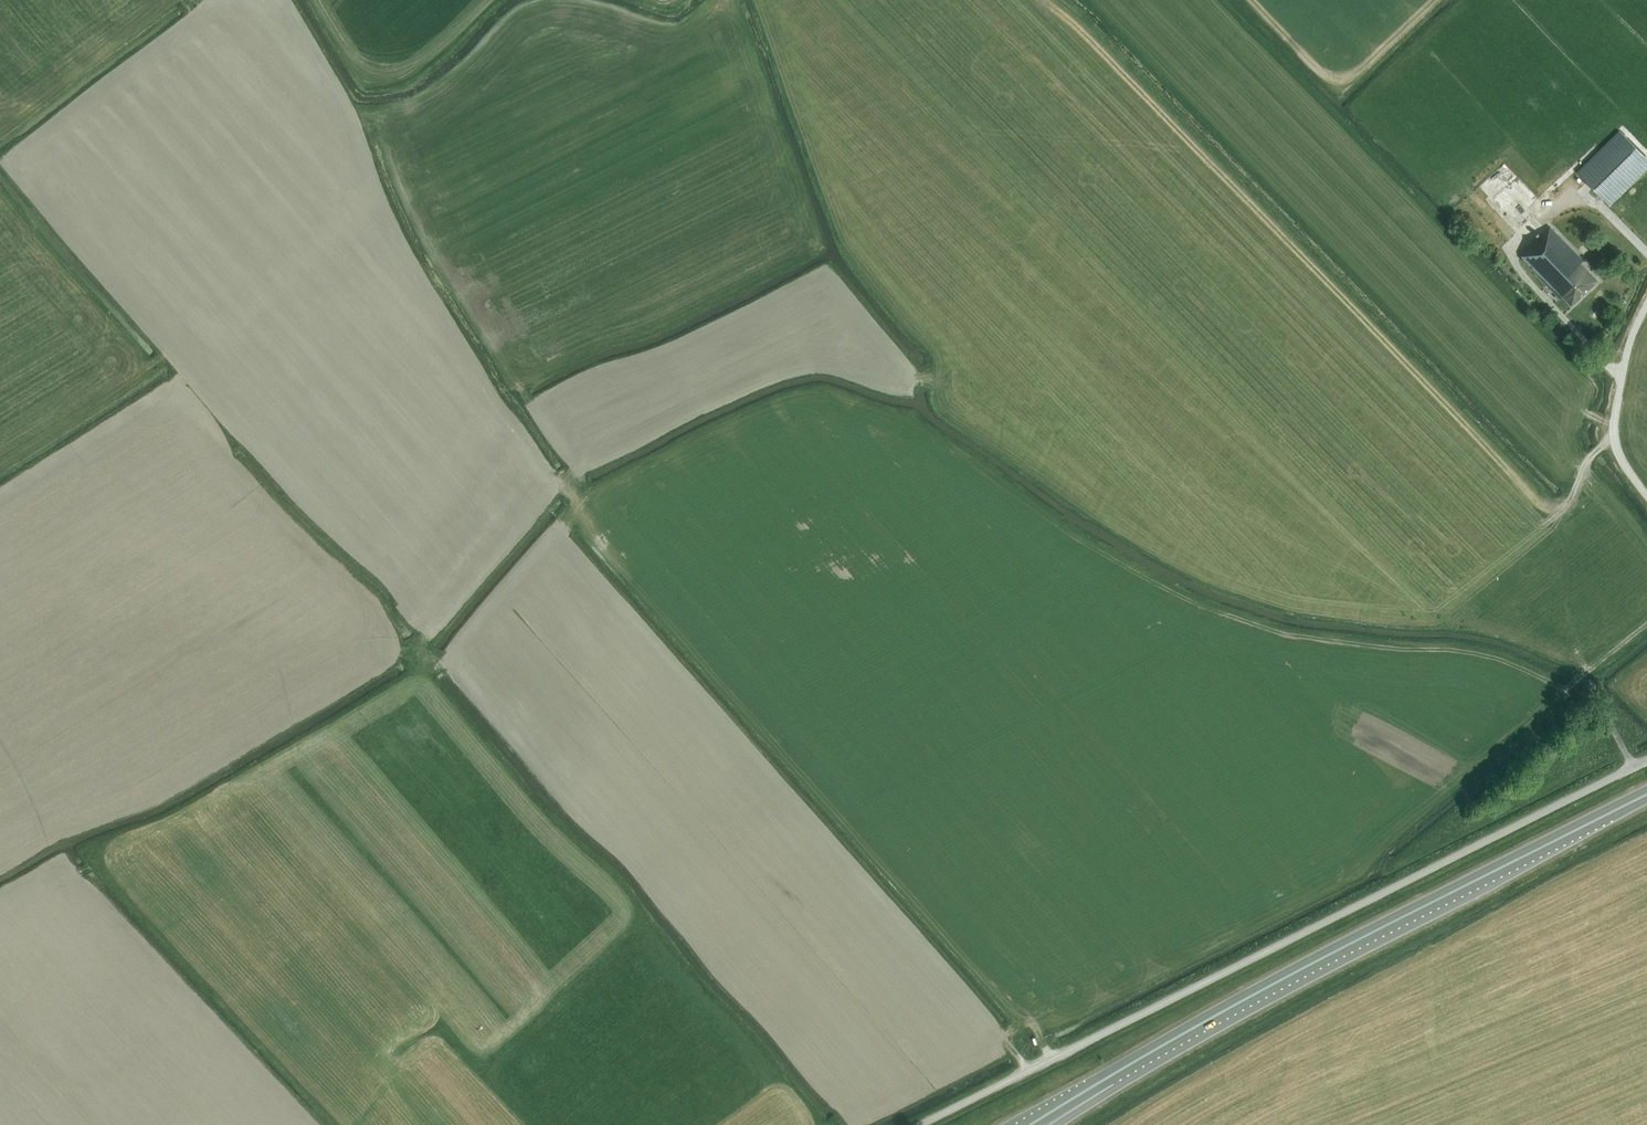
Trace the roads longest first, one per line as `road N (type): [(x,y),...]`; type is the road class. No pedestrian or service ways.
road 1 (unclassified): [(922,1124),(1646,761)]
road 2 (trunk): [(1128,1066),(1646,795)]

